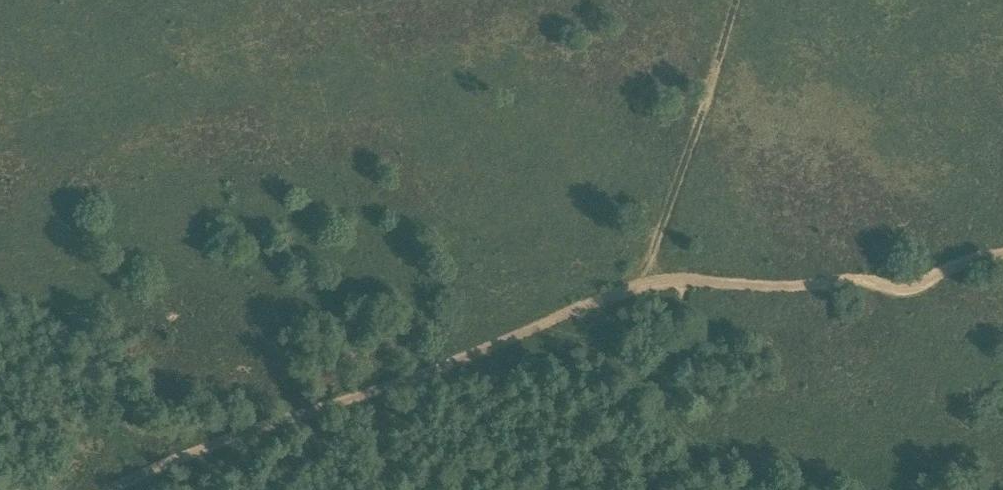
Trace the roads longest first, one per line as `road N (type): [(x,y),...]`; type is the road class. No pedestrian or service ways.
road 1 (track): [(105,489),(488,350),(649,281),(825,287),(927,276),(1002,257)]
road 2 (track): [(649,281),(737,0)]

